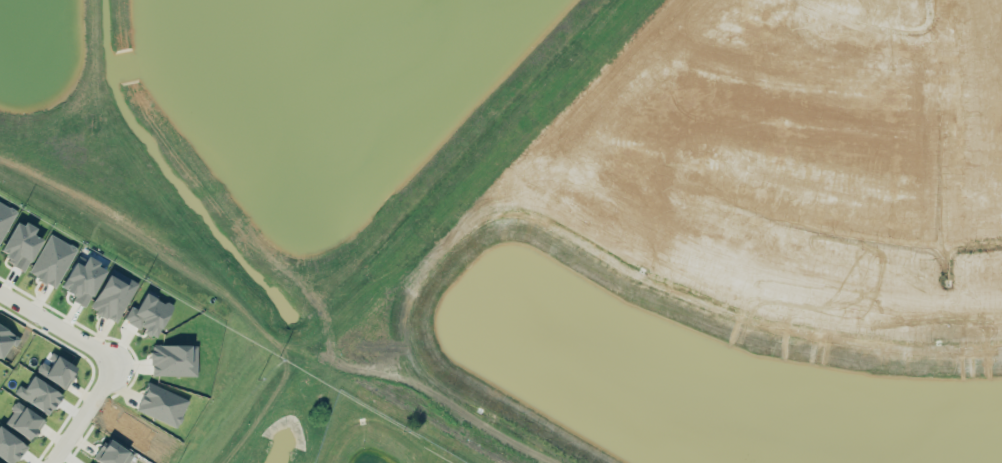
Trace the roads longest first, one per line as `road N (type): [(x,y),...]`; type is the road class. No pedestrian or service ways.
road 1 (residential): [(0,294),(116,363)]

